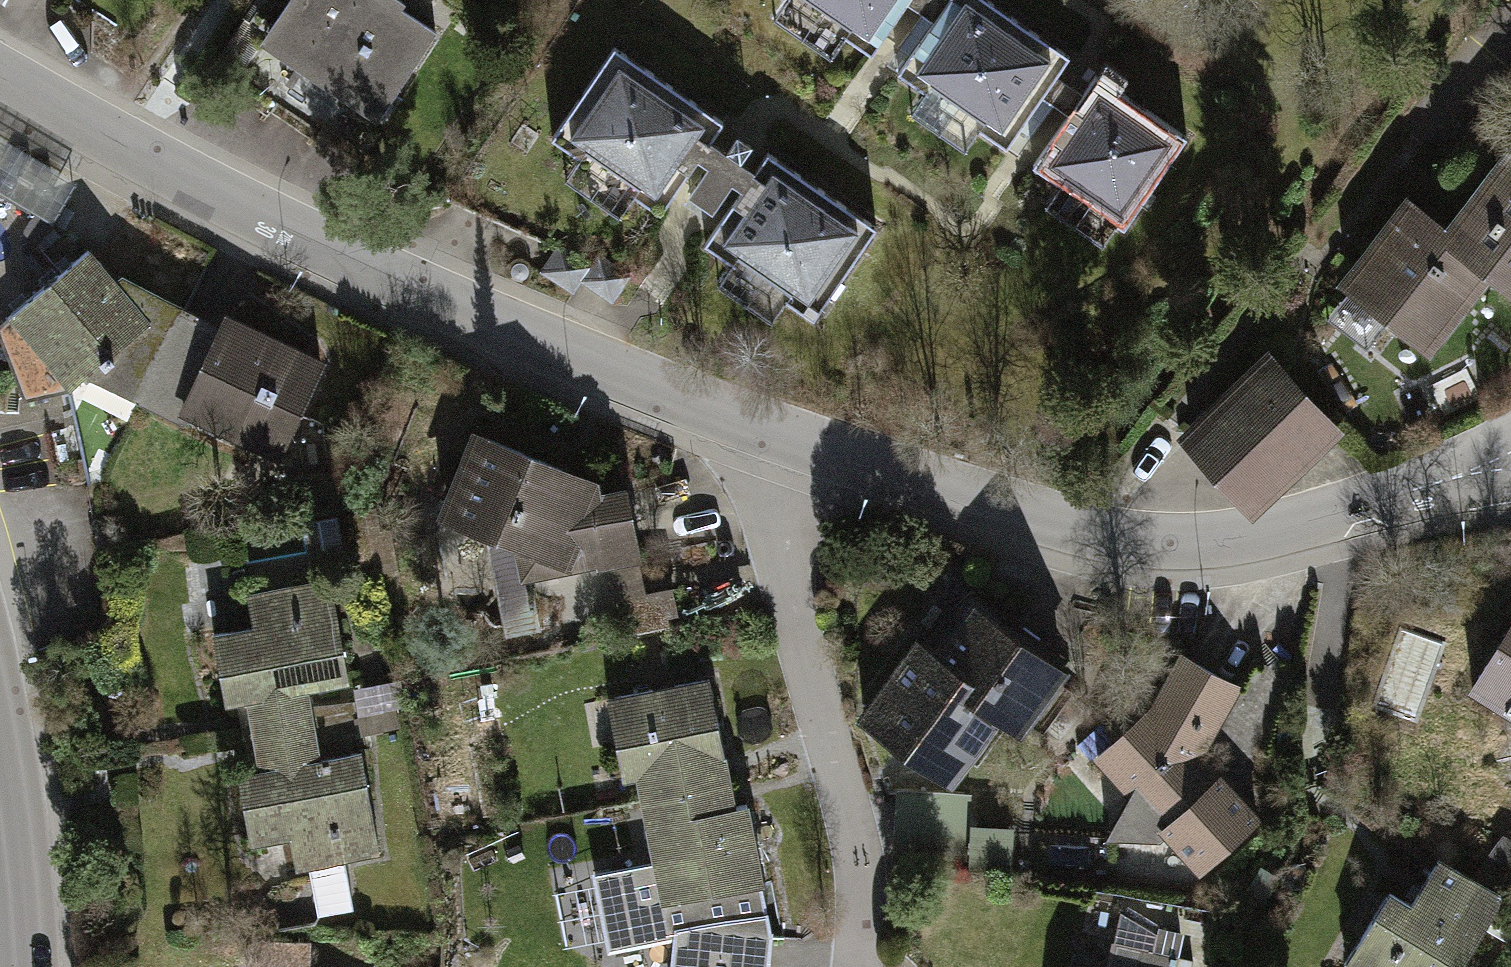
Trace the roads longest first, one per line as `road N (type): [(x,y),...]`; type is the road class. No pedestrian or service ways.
road 1 (residential): [(0,71),(286,223),(593,366),(775,437)]
road 2 (residential): [(775,437),(973,500),(1150,542),(1276,529),(1457,475),(1510,450)]
road 3 (residential): [(775,437),(769,522),(852,817),(856,966)]
road 4 (secondary): [(0,721),(30,966)]

